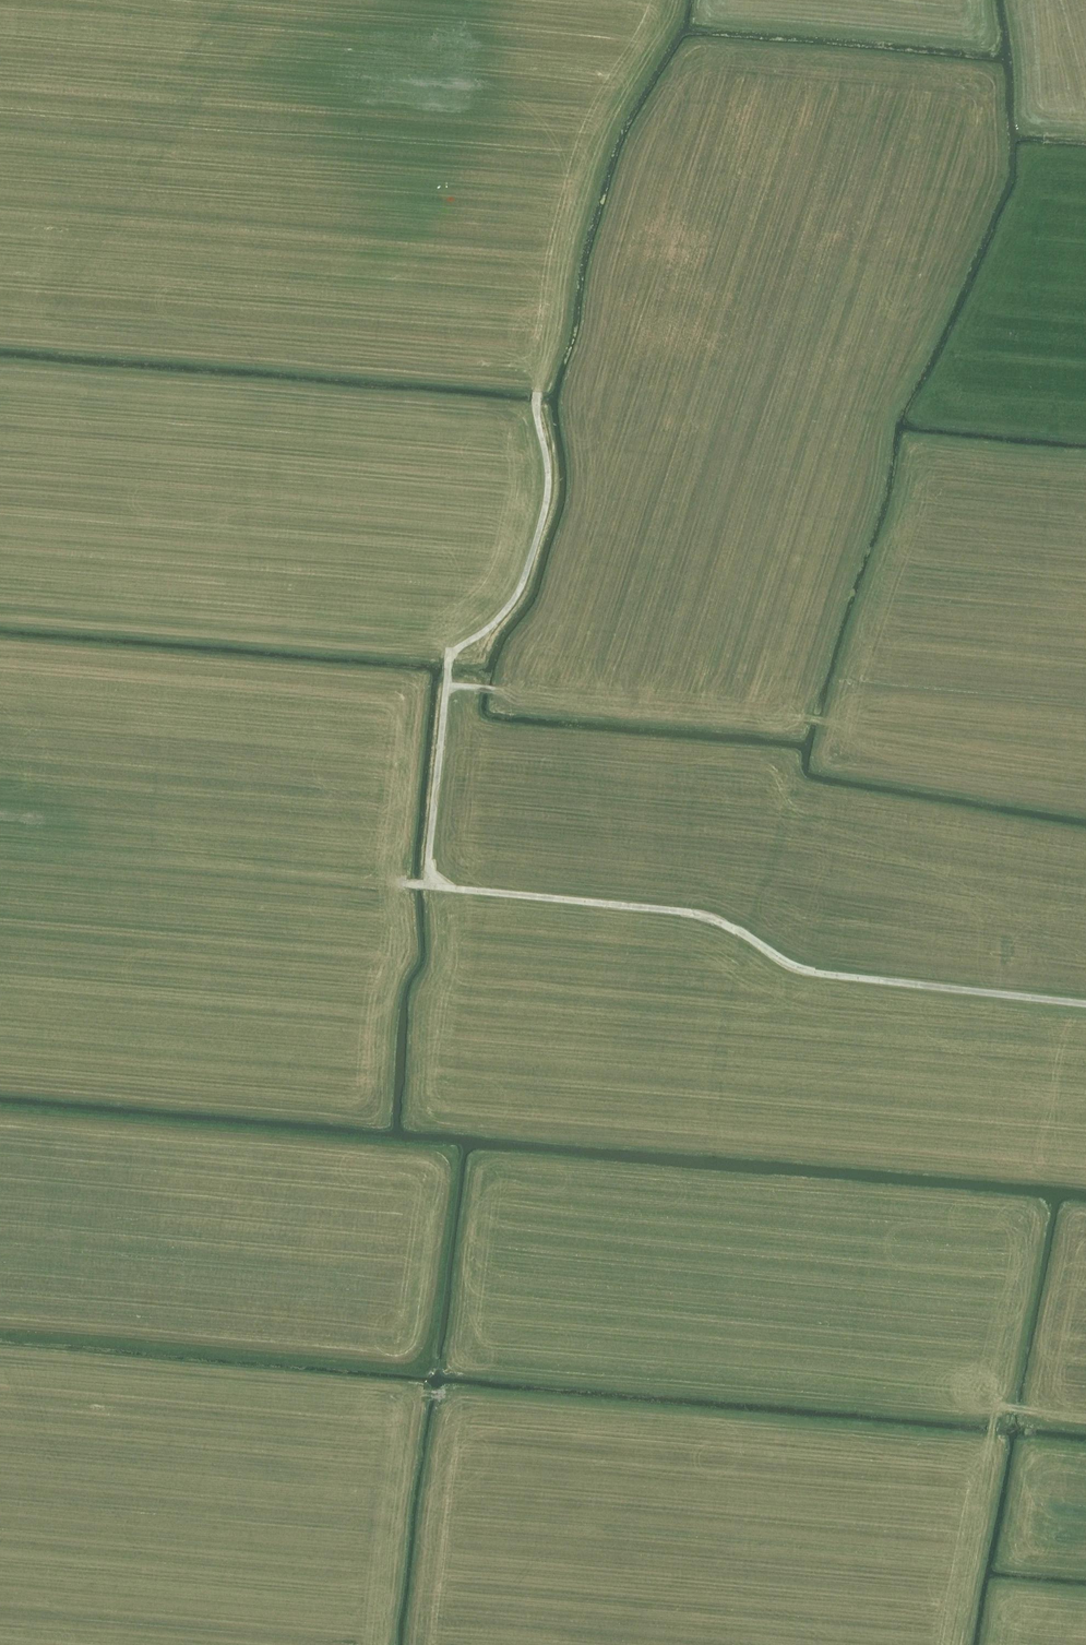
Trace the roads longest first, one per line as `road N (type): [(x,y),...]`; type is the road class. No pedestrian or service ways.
road 1 (track): [(405,884),(701,915),(819,973),(1085,1004)]
road 2 (track): [(538,390),(546,502),(515,599),(449,660),(429,886)]

